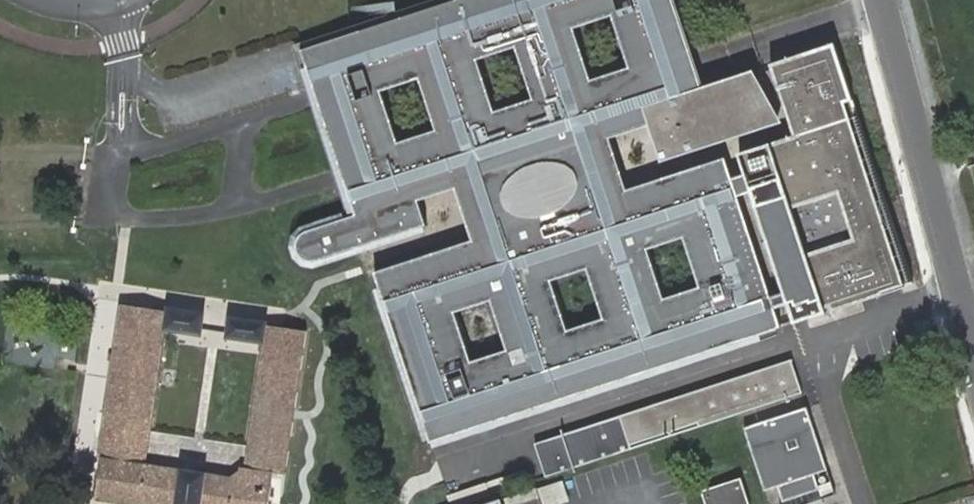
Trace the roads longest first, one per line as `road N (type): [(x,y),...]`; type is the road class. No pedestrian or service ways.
road 1 (tertiary): [(884,0),(973,334)]

